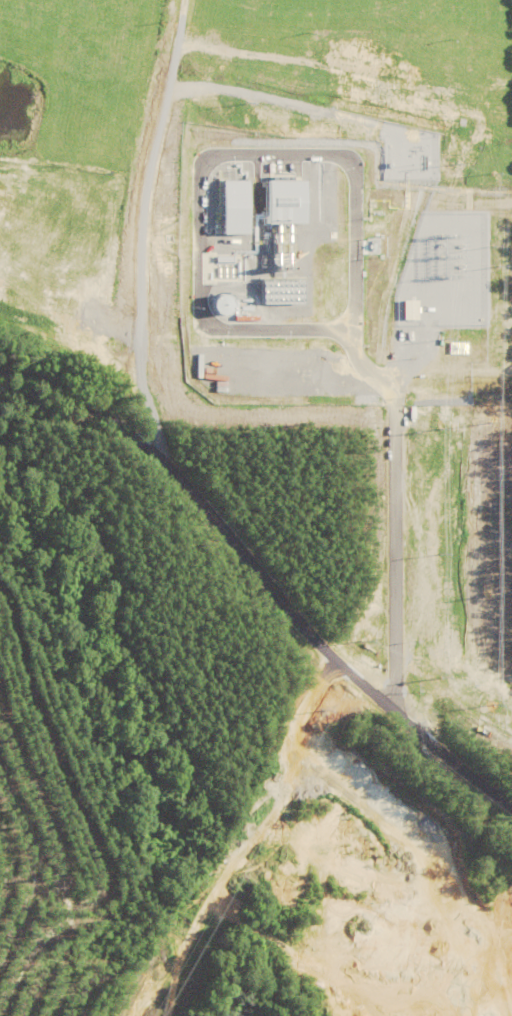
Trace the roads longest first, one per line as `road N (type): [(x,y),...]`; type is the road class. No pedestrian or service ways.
road 1 (residential): [(511,802),(312,639),(123,425),(66,389),(0,366)]

